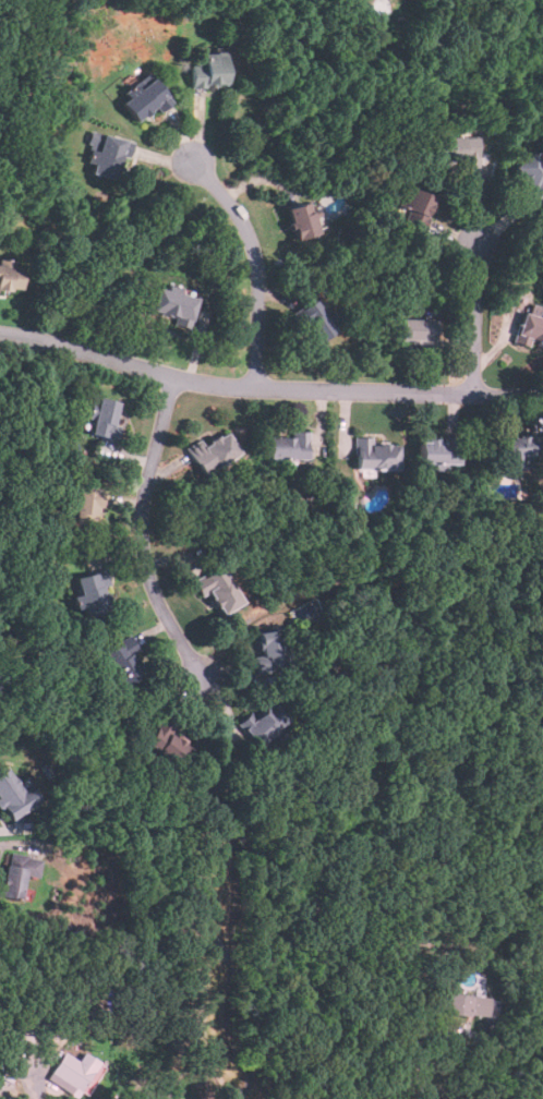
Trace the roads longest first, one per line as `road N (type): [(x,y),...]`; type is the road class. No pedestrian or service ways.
road 1 (residential): [(0,333),(228,386),(542,396)]
road 2 (residential): [(177,376),(149,474),(144,551),(156,592),(204,676)]
road 3 (residential): [(257,387),(253,243),(194,159)]
road 4 (residential): [(474,394),(480,243)]

